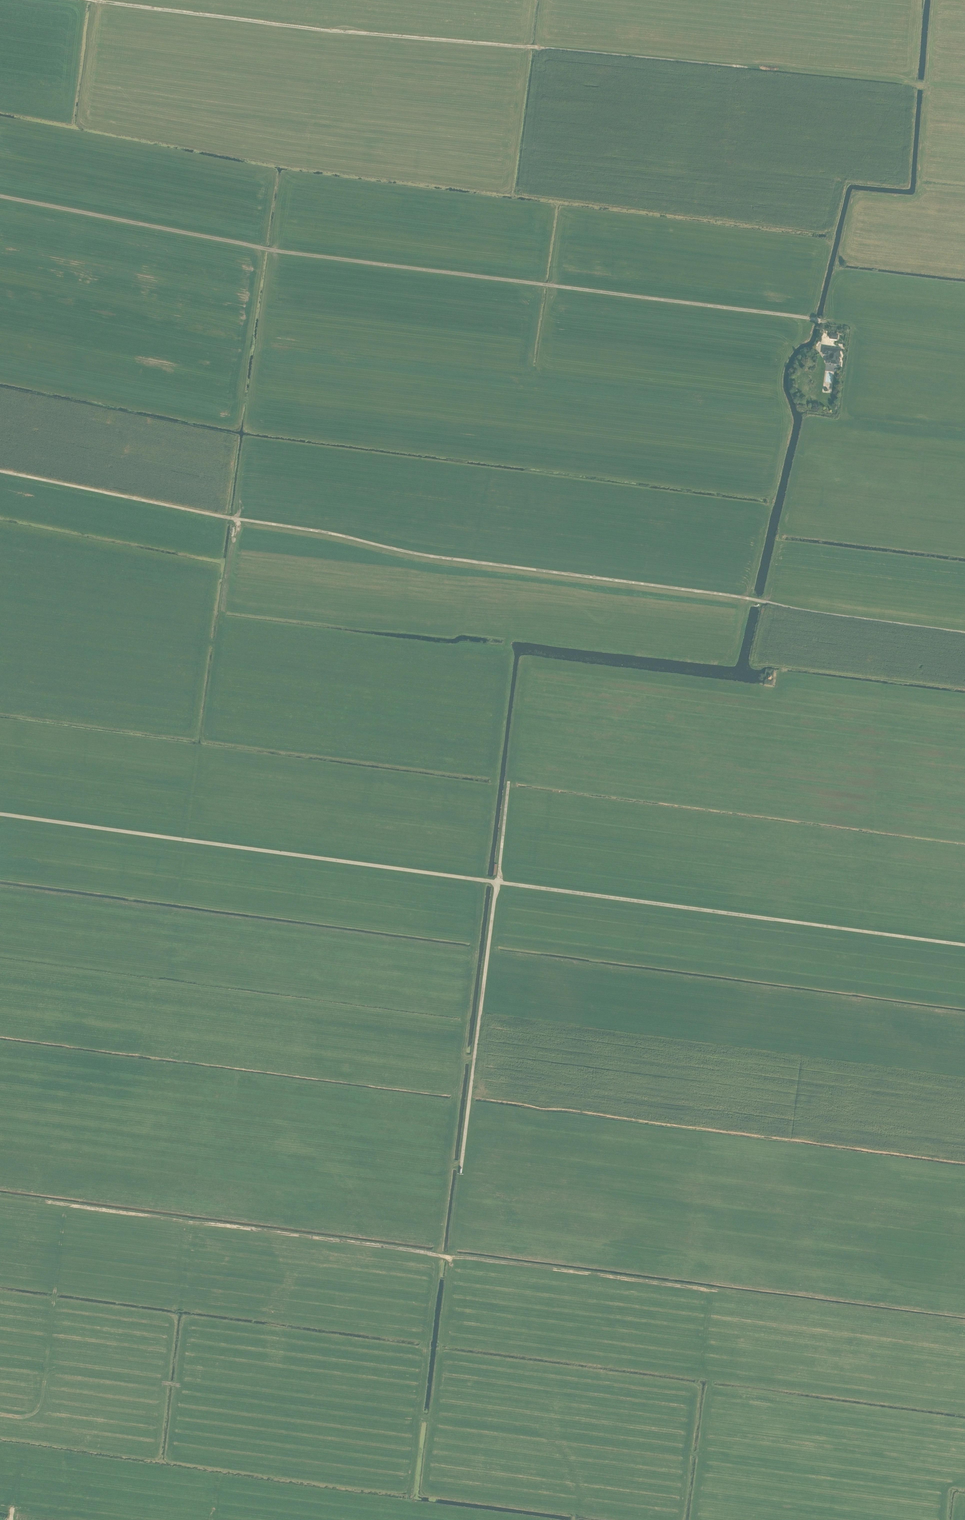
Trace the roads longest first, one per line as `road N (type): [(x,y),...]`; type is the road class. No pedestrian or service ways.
road 1 (track): [(0,814),(964,945)]
road 2 (track): [(0,1196),(964,1324)]
road 3 (track): [(460,1171),(509,782)]

